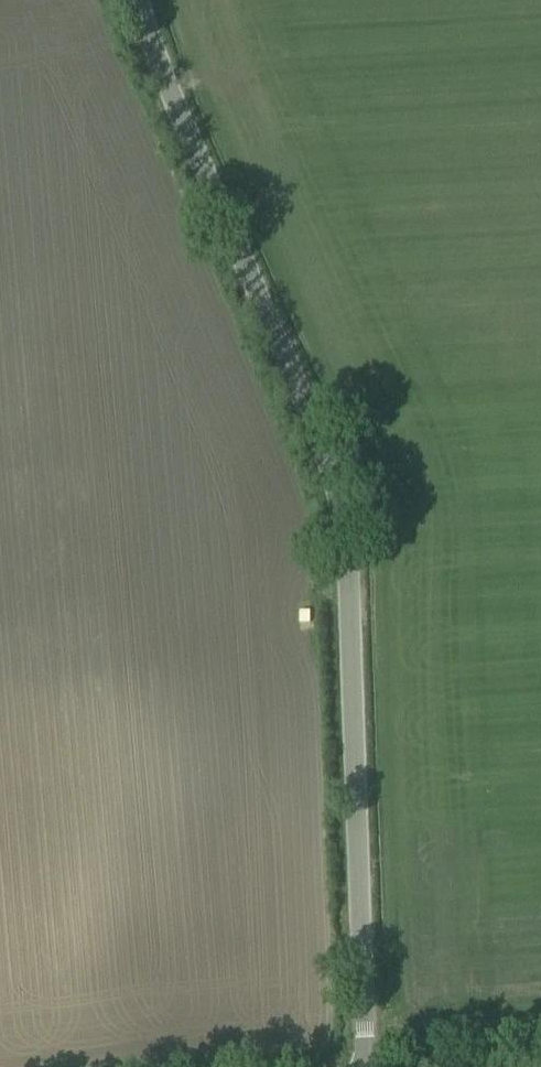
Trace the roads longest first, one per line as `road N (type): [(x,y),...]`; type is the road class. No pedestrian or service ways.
road 1 (unclassified): [(364,1066),(343,516),(136,0)]

